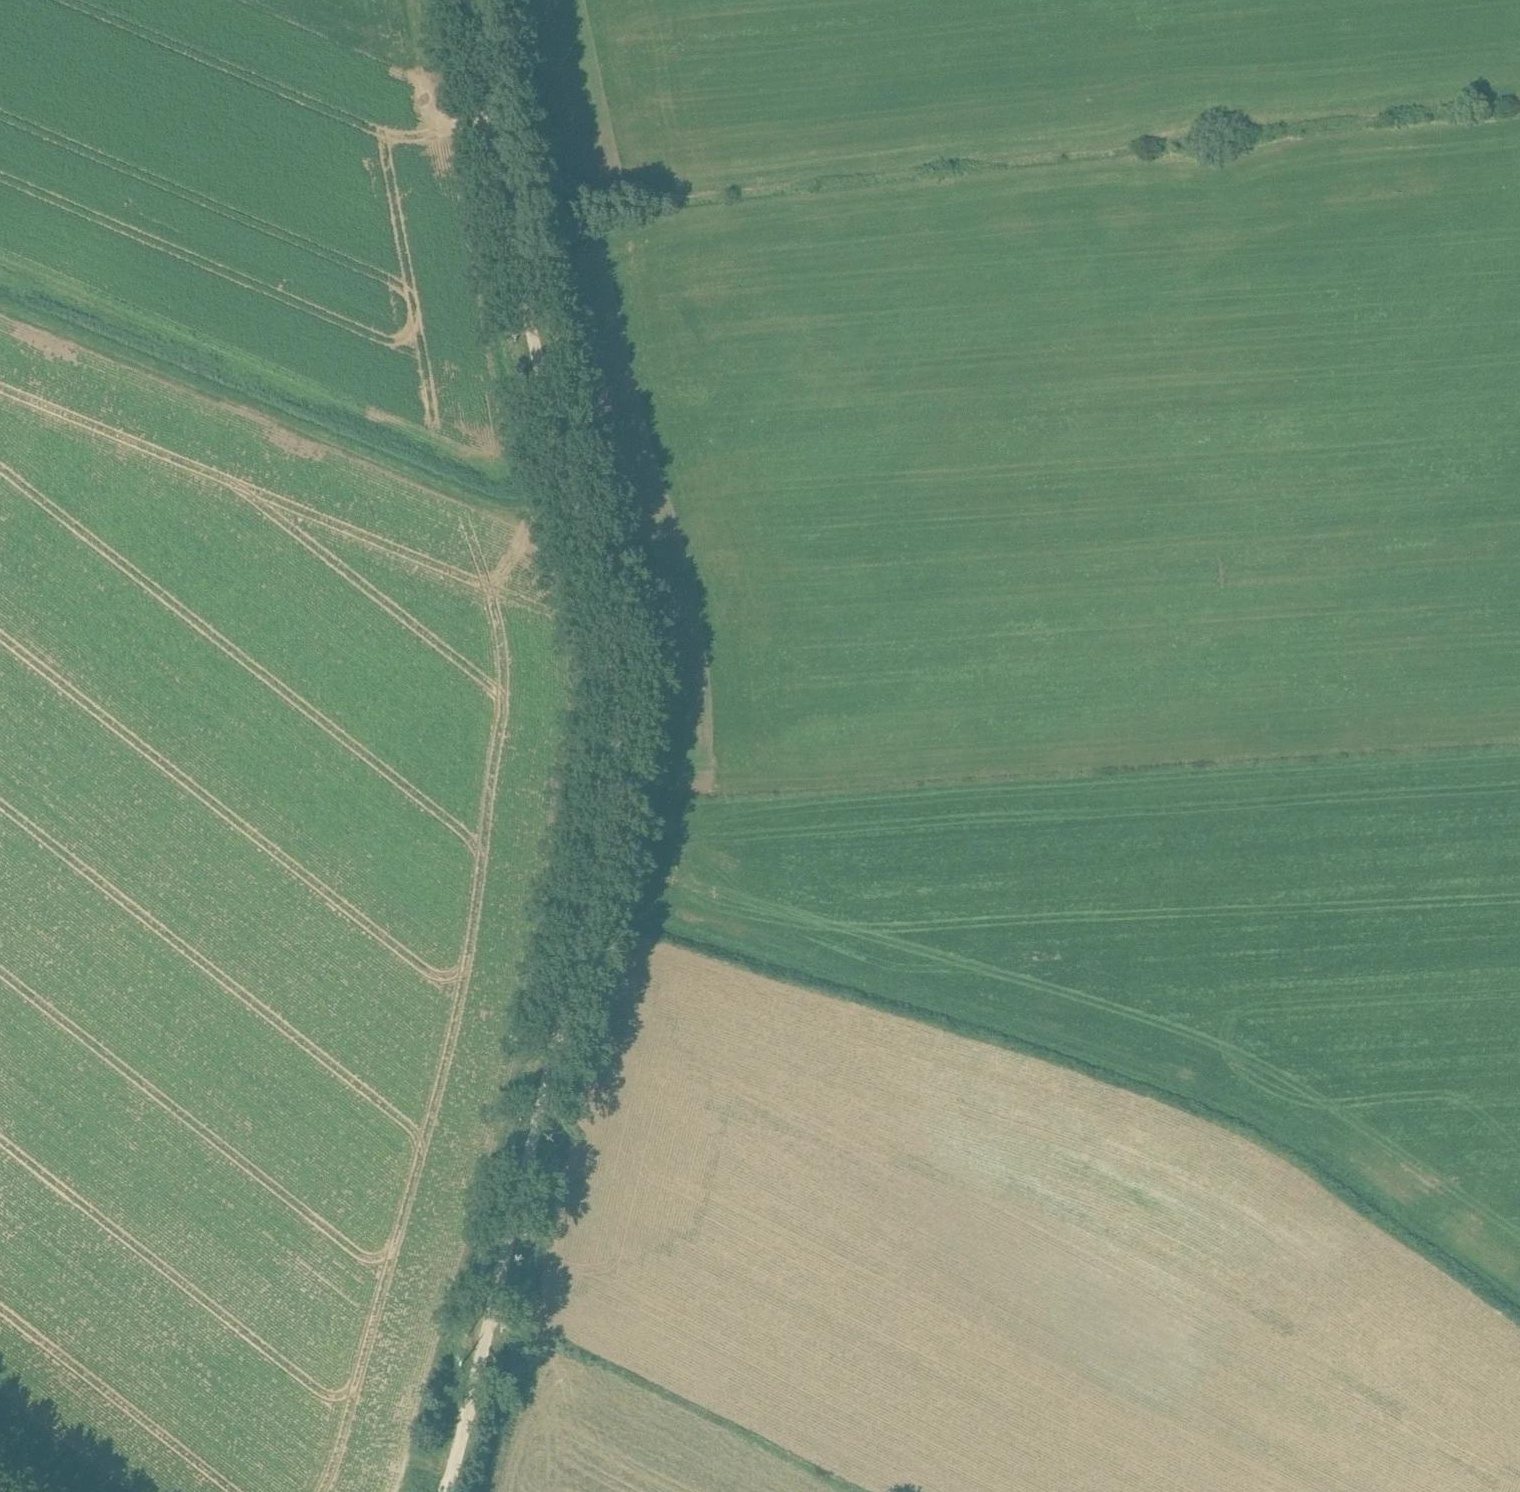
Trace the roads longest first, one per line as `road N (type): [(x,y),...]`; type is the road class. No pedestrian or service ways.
road 1 (unclassified): [(452,1466),(622,754),(623,706),(481,0)]

